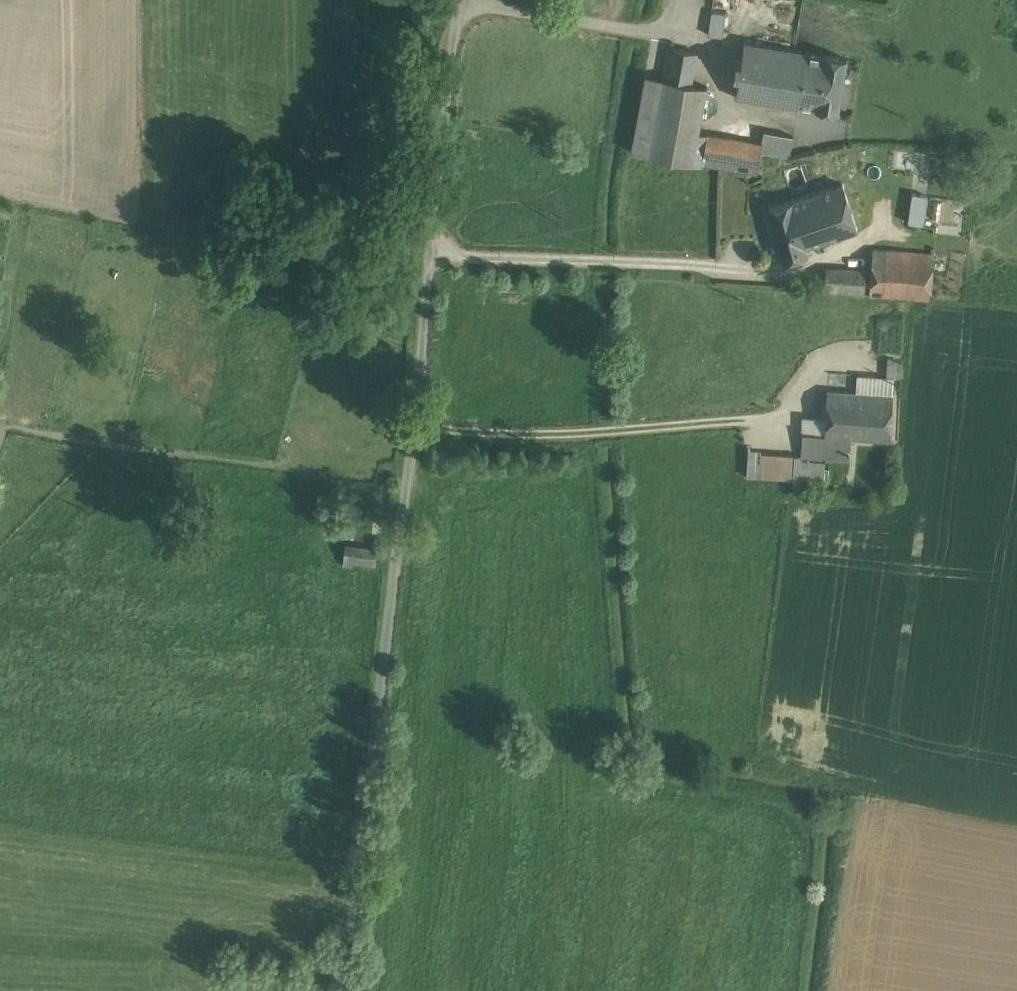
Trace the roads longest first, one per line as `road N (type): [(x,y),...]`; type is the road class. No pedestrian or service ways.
road 1 (unclassified): [(339,990),(463,0)]

